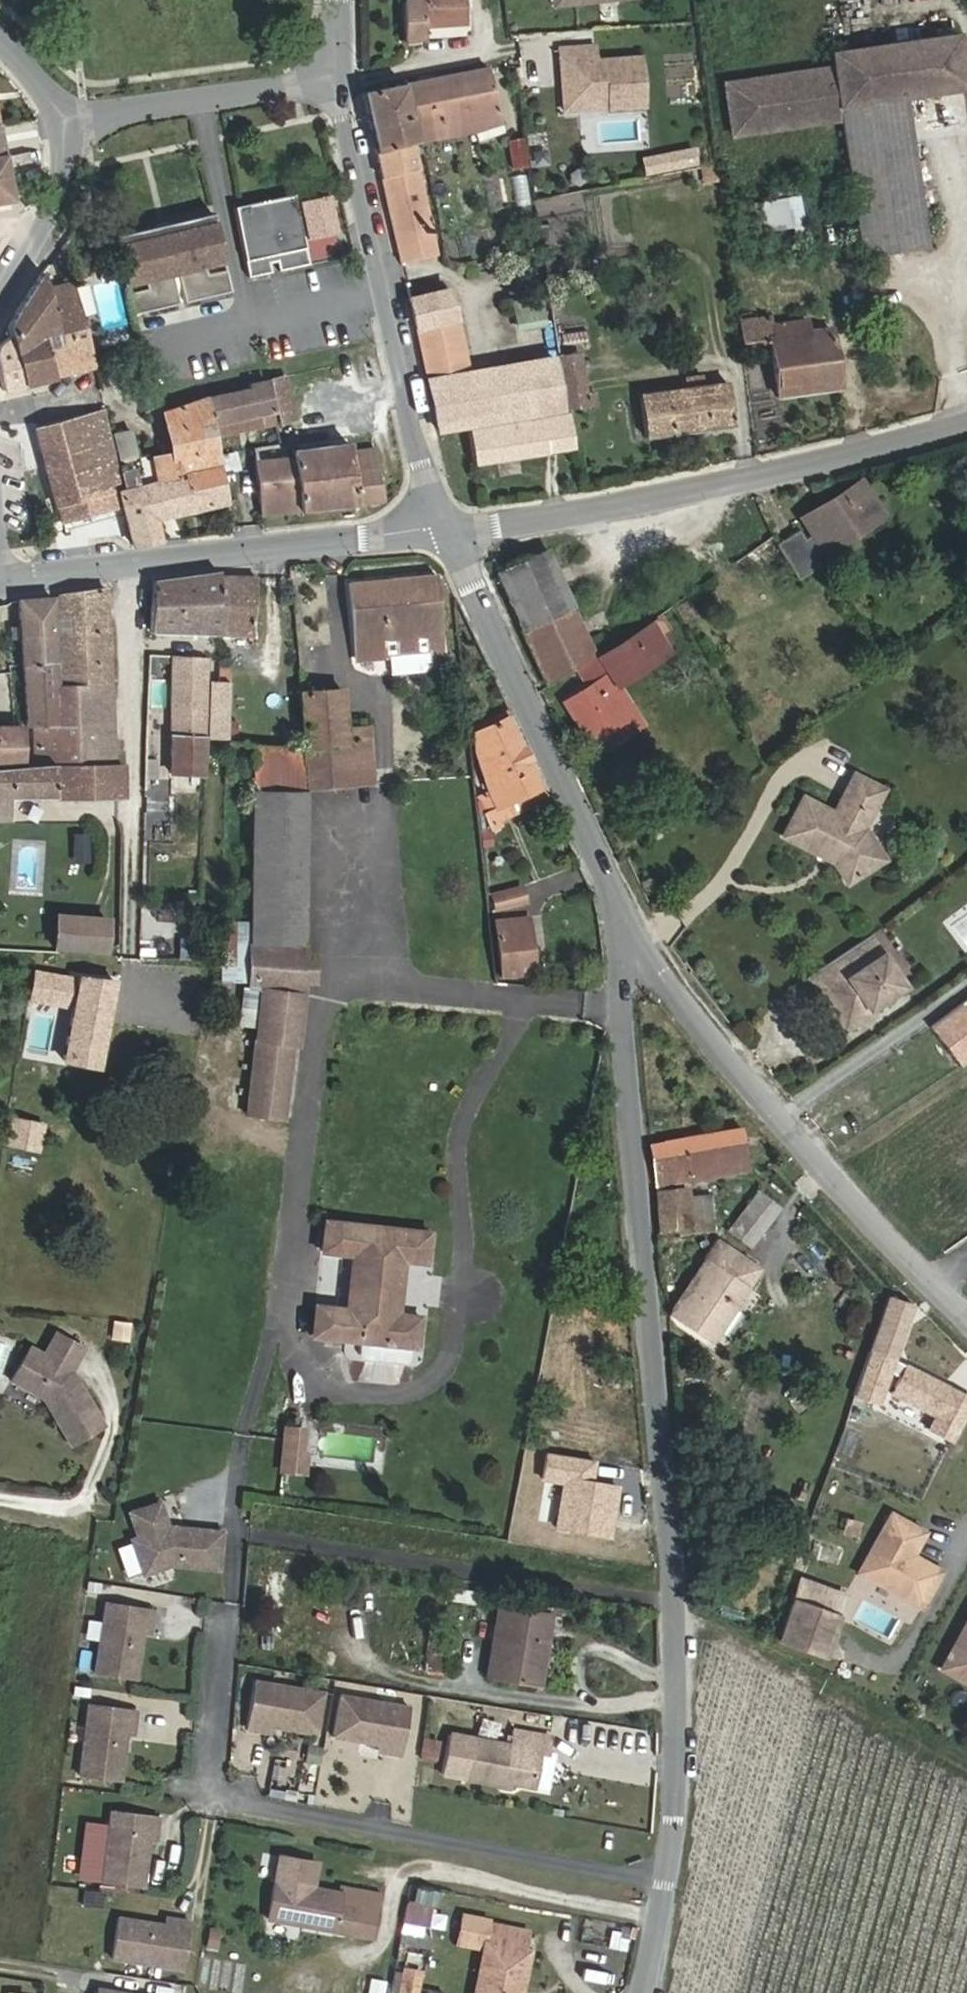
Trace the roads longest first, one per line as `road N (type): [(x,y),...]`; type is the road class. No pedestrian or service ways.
road 1 (residential): [(621,923),(680,1614),(679,1776),(667,1883)]
road 2 (residential): [(667,1883),(210,1795),(226,1615)]
road 3 (tertiary): [(443,528),(659,493),(966,419)]
road 4 (residential): [(966,1315),(903,1263),(621,923)]
road 5 (secondary): [(443,528),(332,80)]
road 6 (residential): [(621,923),(443,528)]
road 7 (residential): [(126,569),(130,948)]
road 8 (secondary): [(126,569),(443,528)]
road 9 (residential): [(332,80),(61,121)]
road 10 (residential): [(332,80),(481,48),(477,0)]

